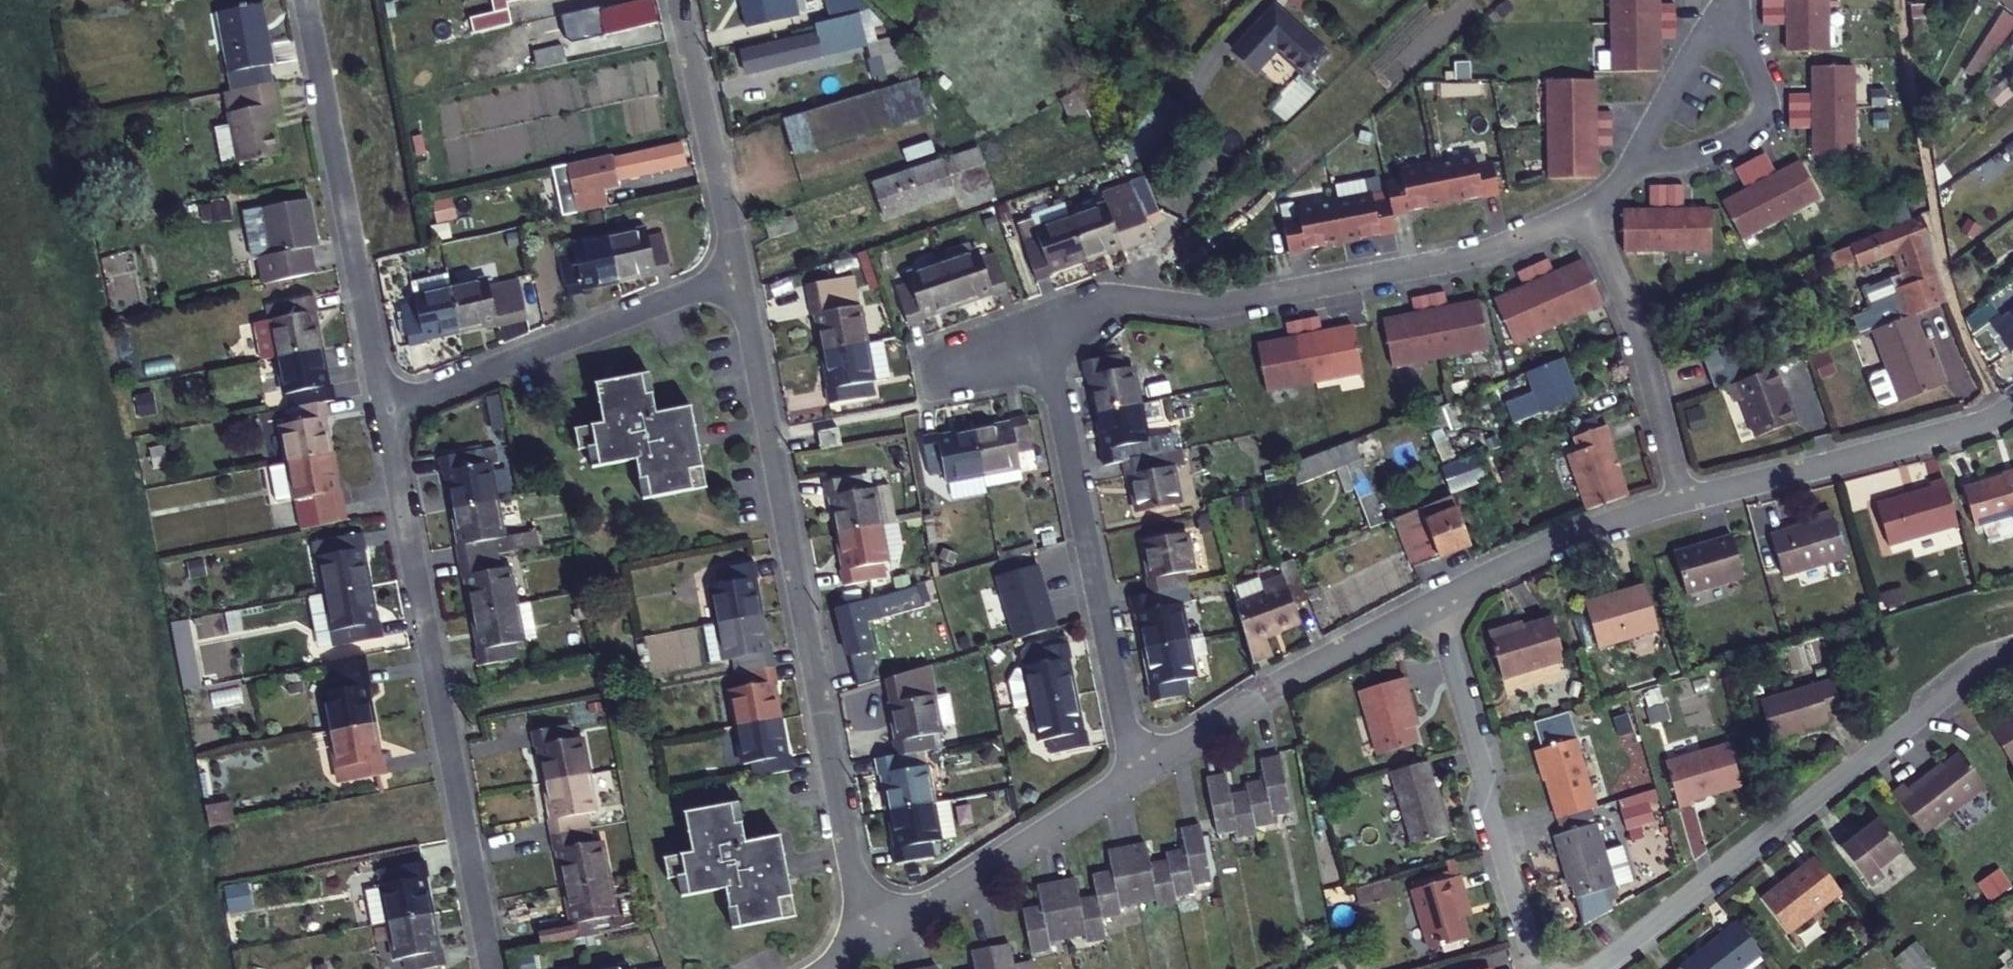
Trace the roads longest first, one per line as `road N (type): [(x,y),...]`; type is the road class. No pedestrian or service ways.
road 1 (residential): [(735,271),(877,936)]
road 2 (residential): [(375,411),(489,968)]
road 3 (residential): [(1037,335),(1109,302),(1214,307),(1458,262),(1583,216)]
road 4 (residential): [(1596,968),(1953,692),(1986,656),(2012,648)]
road 5 (residential): [(1142,768),(1037,335)]
road 6 (residential): [(306,0),(375,411)]
road 7 (residential): [(735,271),(375,411)]
road 8 (residential): [(1438,600),(1523,949),(1537,968)]
road 9 (residential): [(1681,499),(1951,433),(2012,407)]
road 10 (residential): [(1142,768),(1438,600)]
road 11 (residential): [(877,936),(1142,768)]
road 12 (residential): [(1583,216),(1622,299),(1681,499)]
road 13 (residential): [(677,0),(735,271)]
road 14 (residential): [(1438,600),(1545,549),(1681,499)]
road 15 (residential): [(1642,178),(1742,138),(1758,105),(1723,13)]
road 16 (residential): [(1723,13),(1652,122),(1642,178)]

